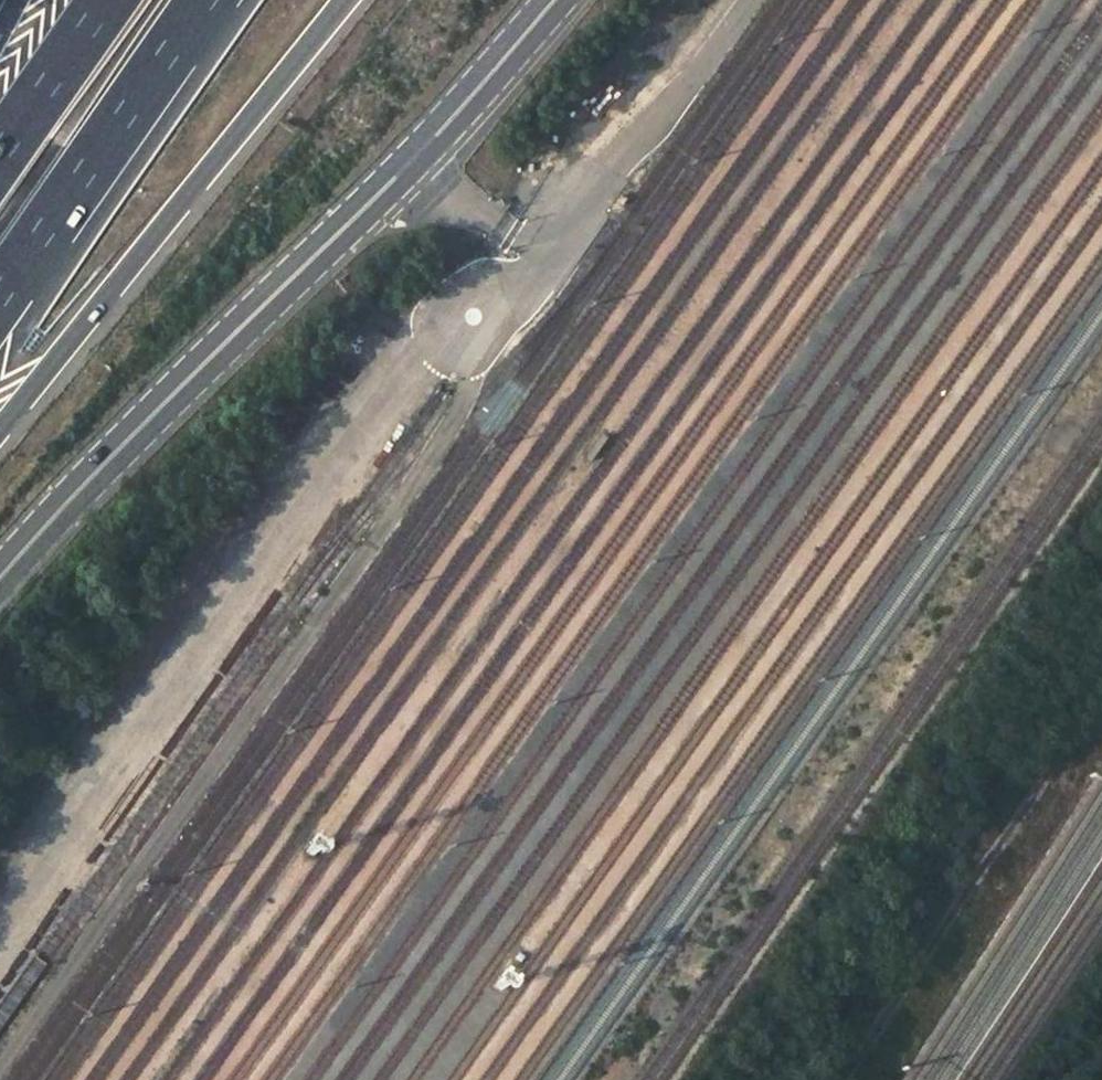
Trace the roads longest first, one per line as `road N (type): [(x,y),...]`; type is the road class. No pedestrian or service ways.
road 1 (secondary): [(554,0),(414,159),(0,577)]
road 2 (track): [(0,933),(412,363),(474,317)]
road 3 (motorway): [(0,430),(346,0)]
road 4 (motorway): [(0,297),(206,0)]
road 5 (motorway): [(106,0),(0,152)]

